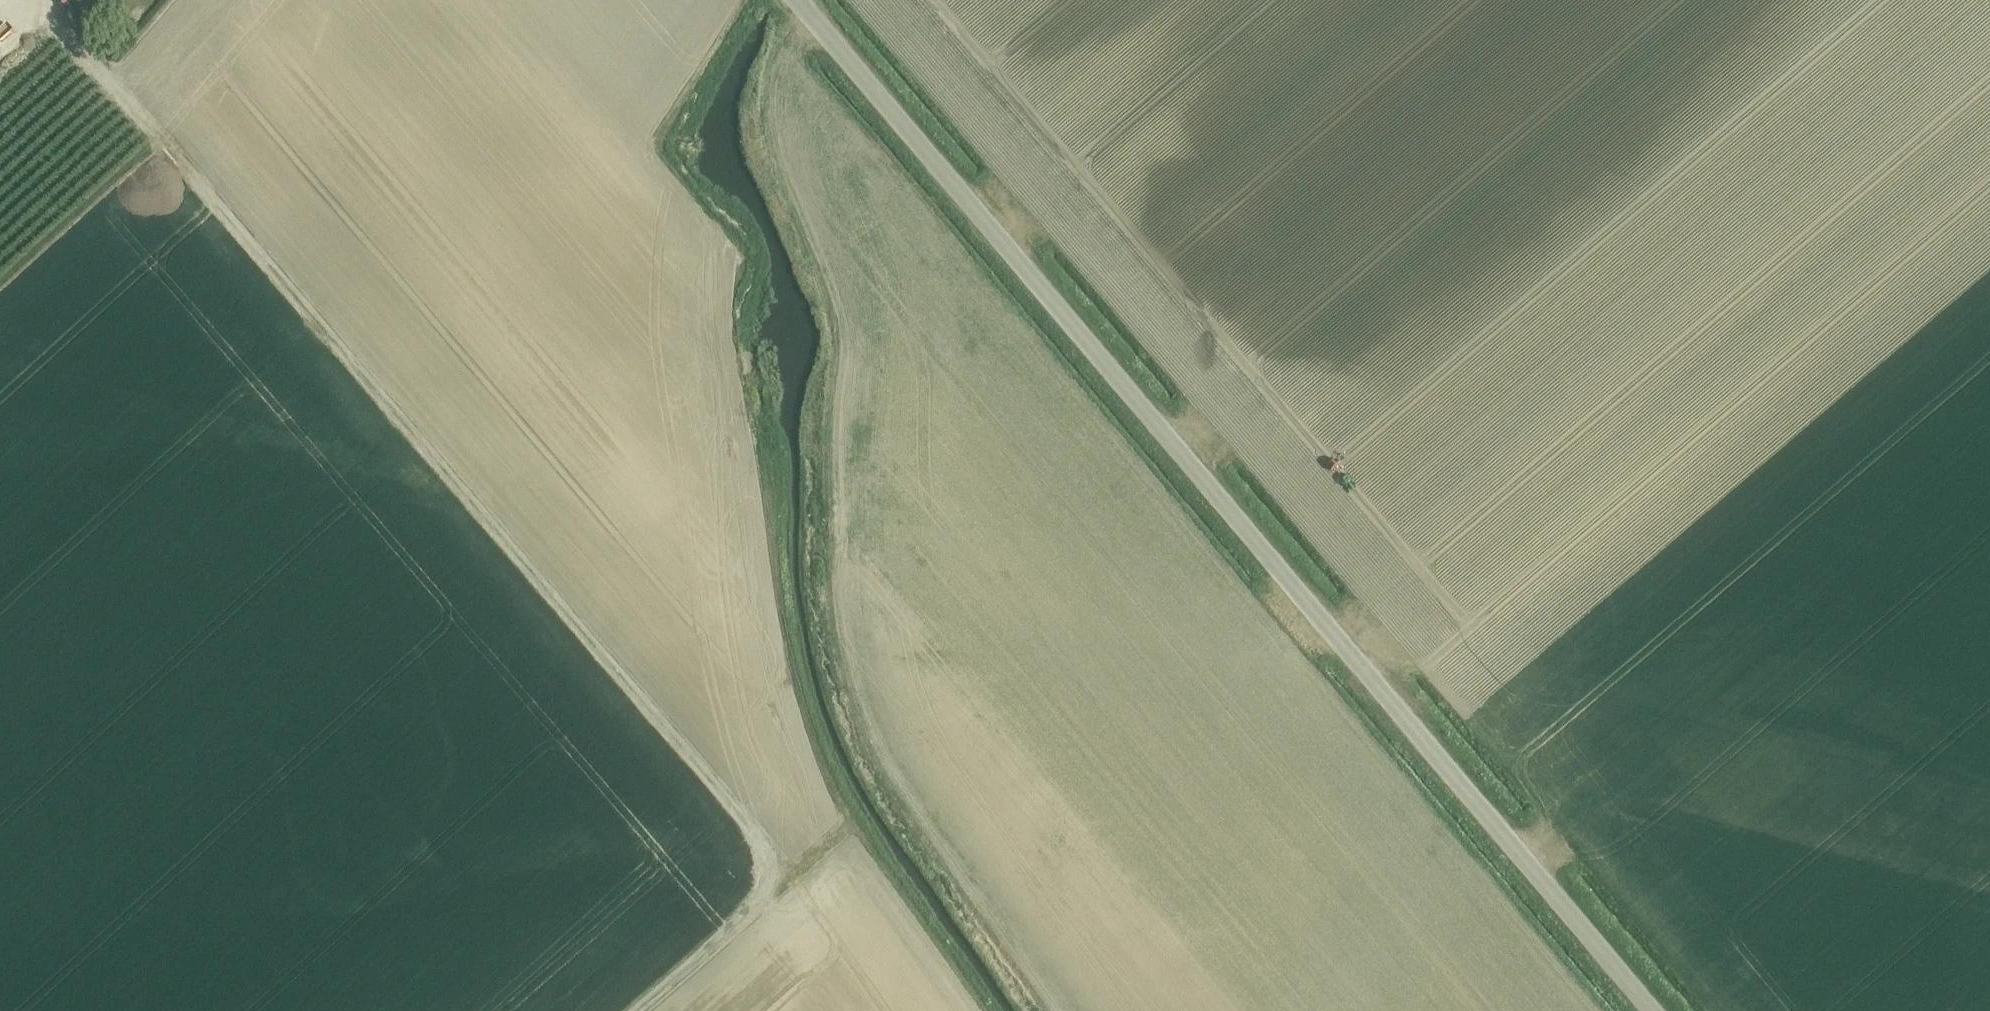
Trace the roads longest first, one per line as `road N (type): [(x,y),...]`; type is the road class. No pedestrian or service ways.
road 1 (unclassified): [(1652,1010),(797,0)]

